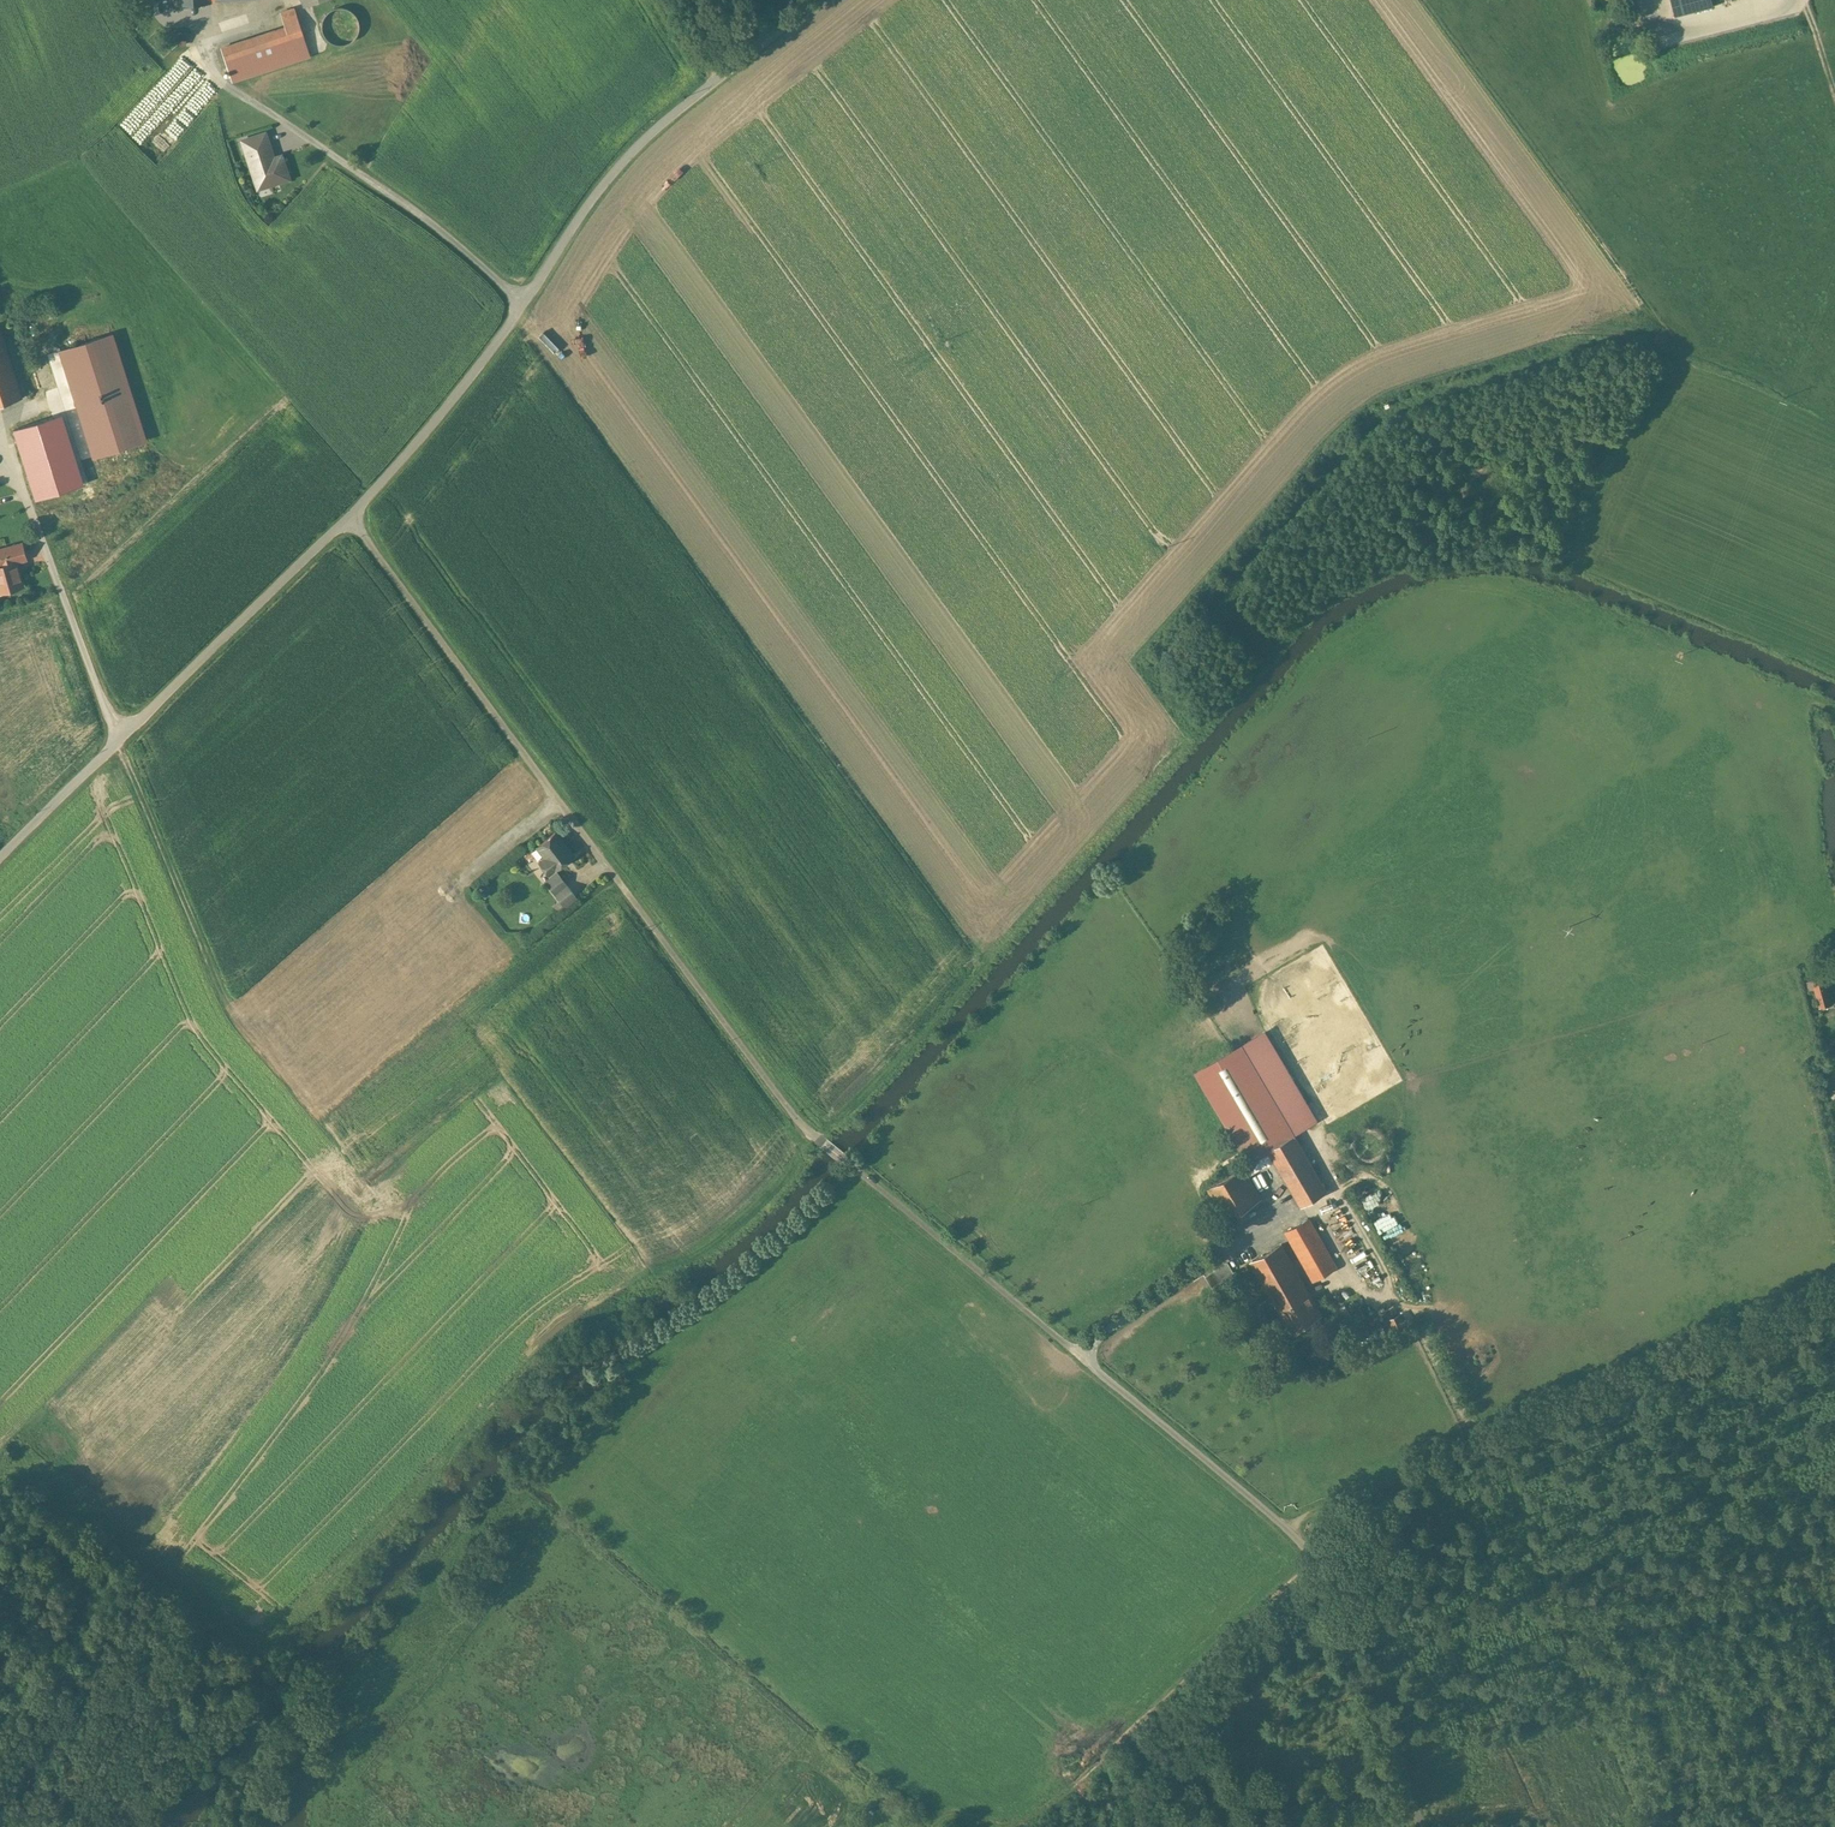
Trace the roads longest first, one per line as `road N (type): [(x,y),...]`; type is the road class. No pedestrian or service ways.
road 1 (unclassified): [(1422,1826),(1341,1611),(1290,1528),(847,1162)]
road 2 (unclassified): [(825,1146),(348,519)]
road 3 (unclassified): [(817,0),(615,162),(497,343),(348,519)]
road 4 (track): [(1290,1528),(1479,1445),(1351,1193)]
road 5 (unclassified): [(348,519),(0,857)]

